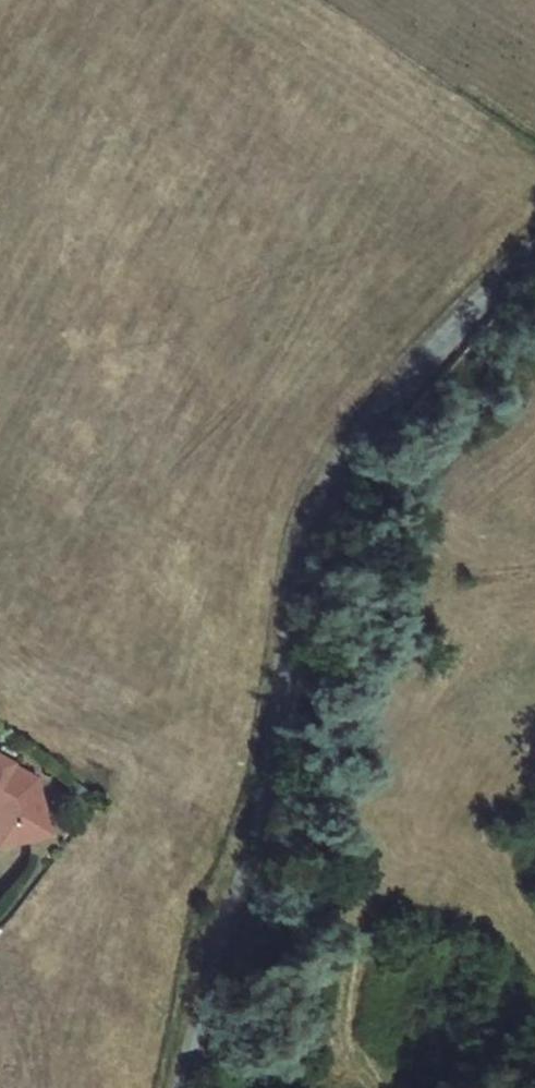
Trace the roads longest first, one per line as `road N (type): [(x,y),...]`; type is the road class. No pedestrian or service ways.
road 1 (unclassified): [(182,1087),(251,839),(298,592),(327,491),(534,262)]

